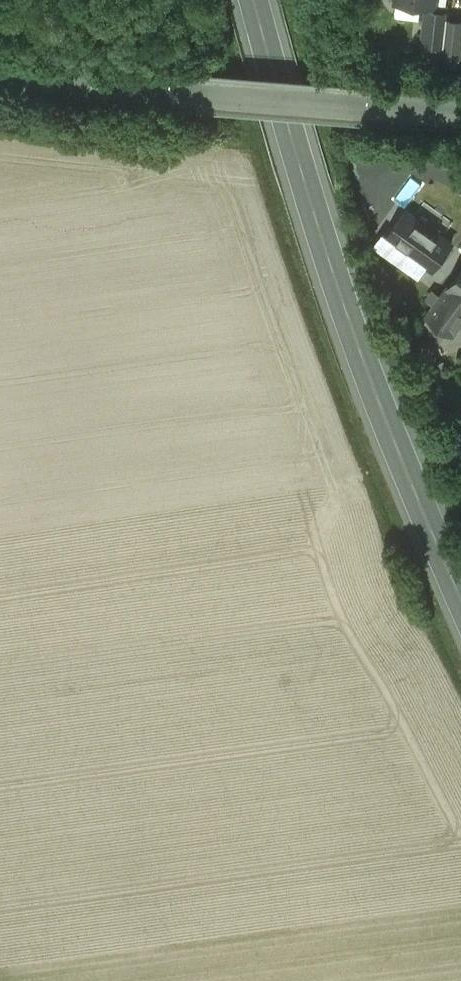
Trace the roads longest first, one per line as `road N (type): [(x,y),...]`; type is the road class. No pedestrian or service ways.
road 1 (primary): [(255,0),(384,420),(460,599)]
road 2 (unclassified): [(0,70),(202,85)]
road 3 (residential): [(202,85),(377,100)]

